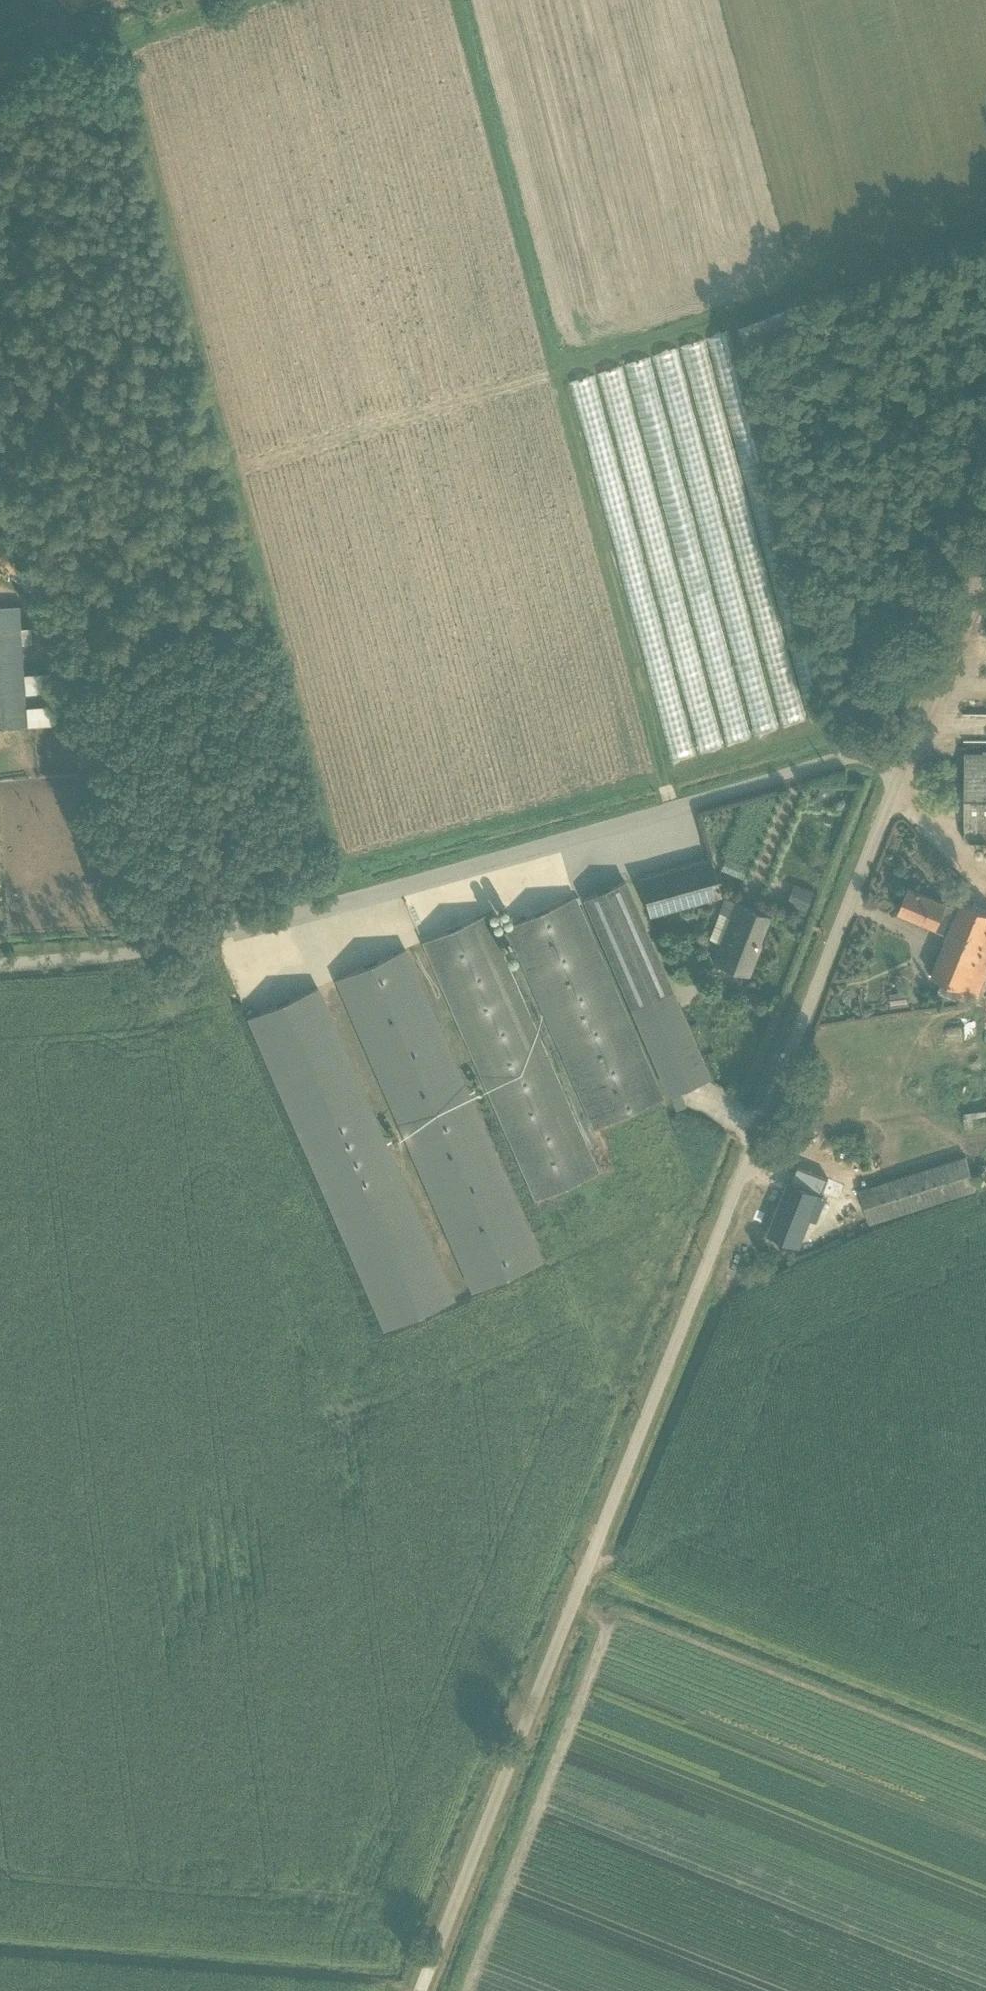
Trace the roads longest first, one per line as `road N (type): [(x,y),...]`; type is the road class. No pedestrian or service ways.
road 1 (unclassified): [(920,720),(425,1990)]
road 2 (unclassified): [(920,720),(828,755),(192,944),(0,956)]
road 3 (unclassified): [(985,529),(920,720)]

